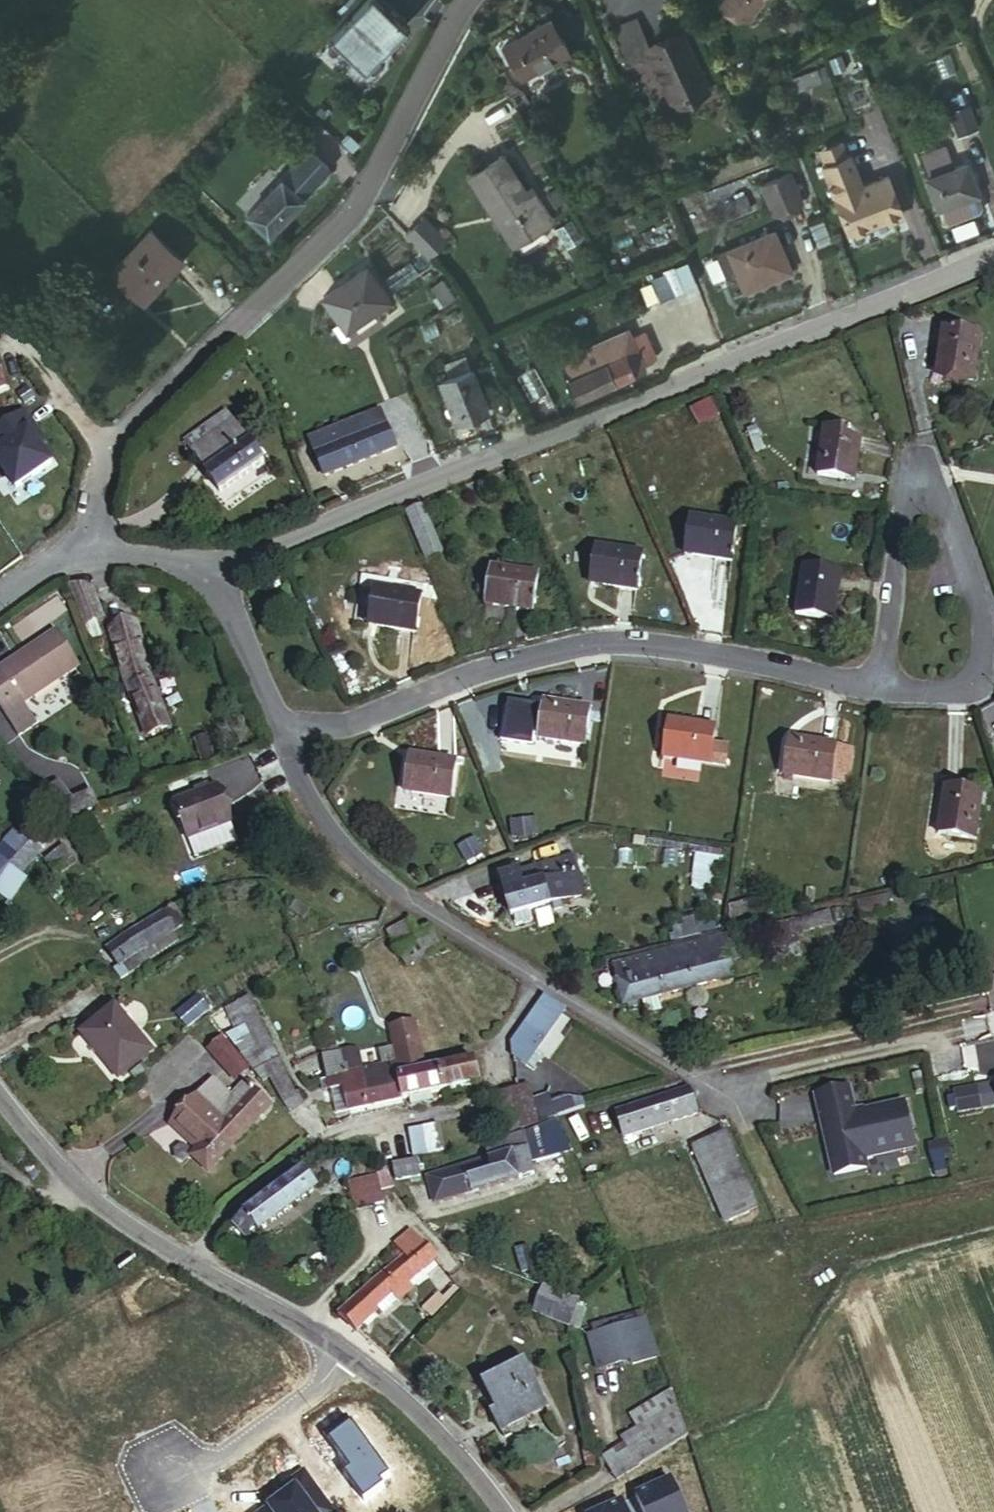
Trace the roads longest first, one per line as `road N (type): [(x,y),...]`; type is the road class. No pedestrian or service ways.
road 1 (residential): [(199,570),(993,252)]
road 2 (residential): [(280,729),(350,724),(515,660),(592,645),(676,649),(870,688)]
road 3 (residential): [(104,438),(354,204),(458,0)]
road 4 (residential): [(540,978),(713,1083),(993,1022)]
road 5 (residential): [(870,688),(954,695),(975,678),(981,636),(940,500),(924,481),(906,492),(889,628)]
road 6 (residential): [(192,1260),(221,1220),(314,1145),(486,1086),(498,1041),(540,978)]
road 7 (residential): [(280,729),(311,804),(346,849),(540,978)]
road 8 (residential): [(331,1344),(268,1435),(121,1511)]
road 9 (unclassified): [(192,1260),(104,1213),(0,1105)]
road 10 (unclassified): [(501,1511),(475,1476),(331,1344)]
road 11 (residential): [(199,570),(225,602),(280,729)]
road 12 (unclassified): [(331,1344),(192,1260)]
road 13 (residential): [(104,438),(0,329)]

